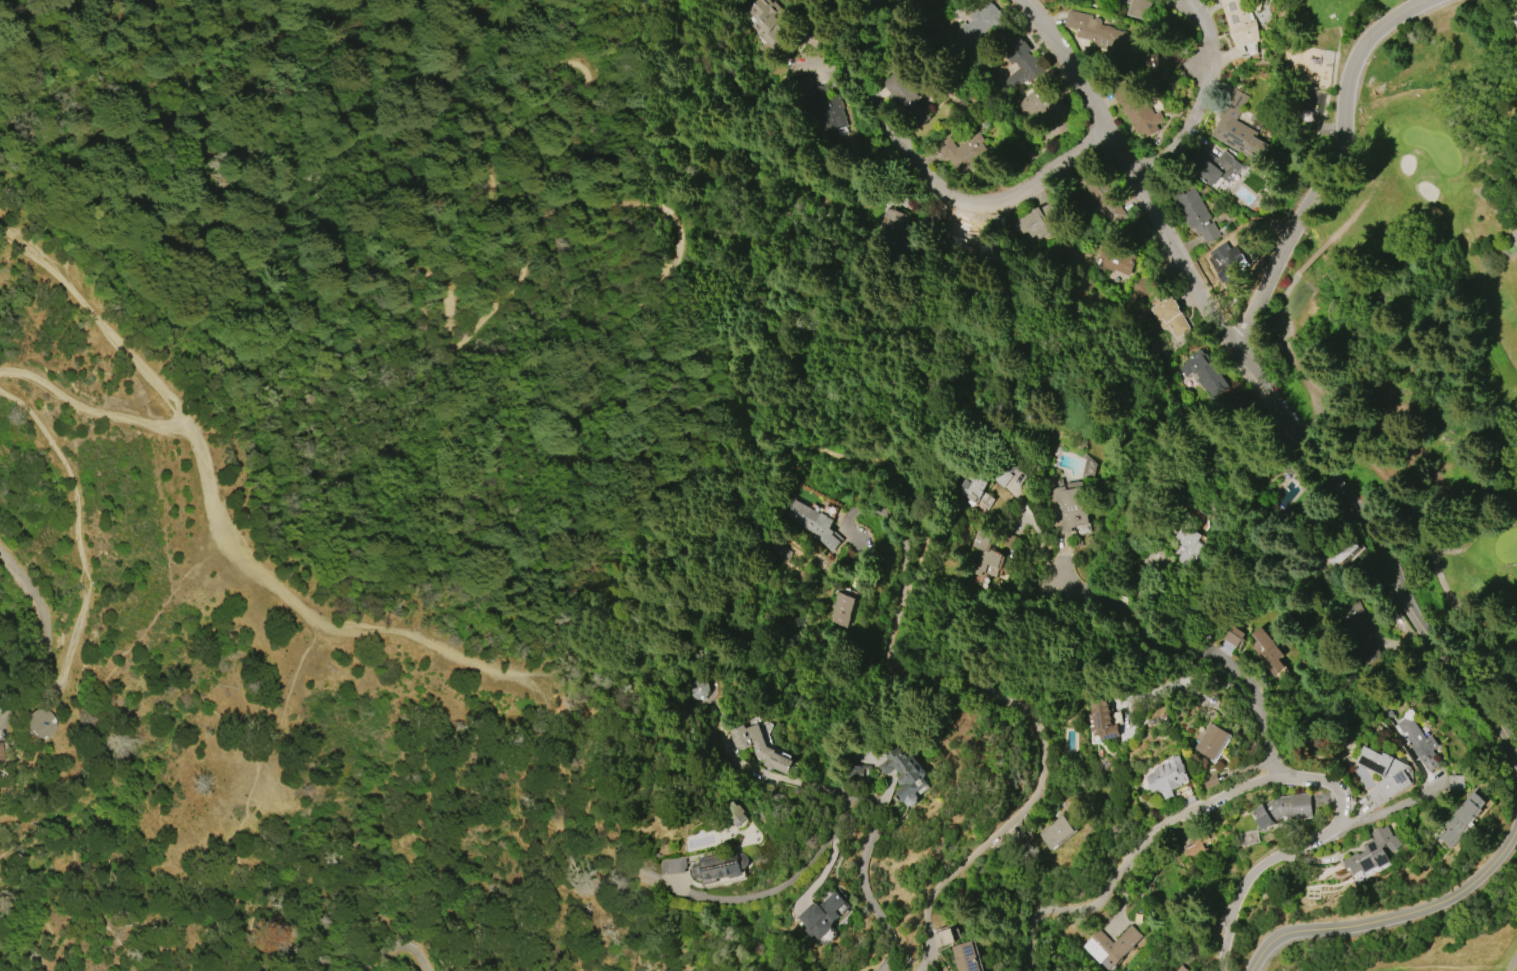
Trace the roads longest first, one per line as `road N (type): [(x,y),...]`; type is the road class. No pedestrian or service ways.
road 1 (track): [(155,0),(192,36),(204,107),(216,126),(242,144),(304,216),(342,241),(431,272),(461,294),(463,331),(498,306),(522,248),(486,175),(465,159),(409,146),(404,119),(430,88),(466,90),(563,60),(581,62),(593,73),(594,98),(581,152),(585,183),(611,201),(661,209),(683,237),(675,274),(644,335),(651,353),(675,366),(734,373),(769,443),(881,465),(903,480),(923,522),(907,589)]
road 2 (track): [(0,220),(122,330),(174,397),(203,451),(219,525),(240,556),(317,618),(411,637),(528,675),(582,754),(626,865)]
road 3 (residential): [(1516,764),(1371,529),(1240,345),(1074,69),(1020,0)]
road 4 (residential): [(907,589),(889,649),(896,669),(1027,717),(1043,768),(1033,800),(937,888),(922,970)]
road 5 (residential): [(626,865),(706,899),(764,896),(802,872),(848,807),(874,804),(877,826),(861,876),(891,935),(891,955),(880,970)]
road 6 (residential): [(1428,0),(1396,13),(1362,51),(1347,86),(1340,152),(1240,345)]
road 7 (residential): [(1111,133),(1038,183),(977,207),(945,197),(850,77),(799,76)]
road 8 (track): [(0,392),(34,412),(67,452),(83,513),(88,600),(68,673),(39,698),(26,687)]
road 9 (residential): [(1276,778),(1151,832),(1093,906),(1042,914),(1033,970)]
road 10 (residential): [(1252,970),(1286,934),(1359,928),(1464,894),(1497,866),(1516,824)]
road 11 (residential): [(1276,778),(1249,688),(1220,661),(1168,643),(1060,582)]
road 12 (residential): [(1220,970),(1227,918),(1245,884),(1334,831),(1342,818),(1337,788),(1276,778)]
road 13 (residential): [(1142,186),(1179,151),(1214,83),(1216,48),(1190,0)]
road 14 (track): [(189,427),(174,432),(117,420),(22,376),(0,377)]
road 15 (residential): [(0,564),(25,597),(32,631),(26,687)]

